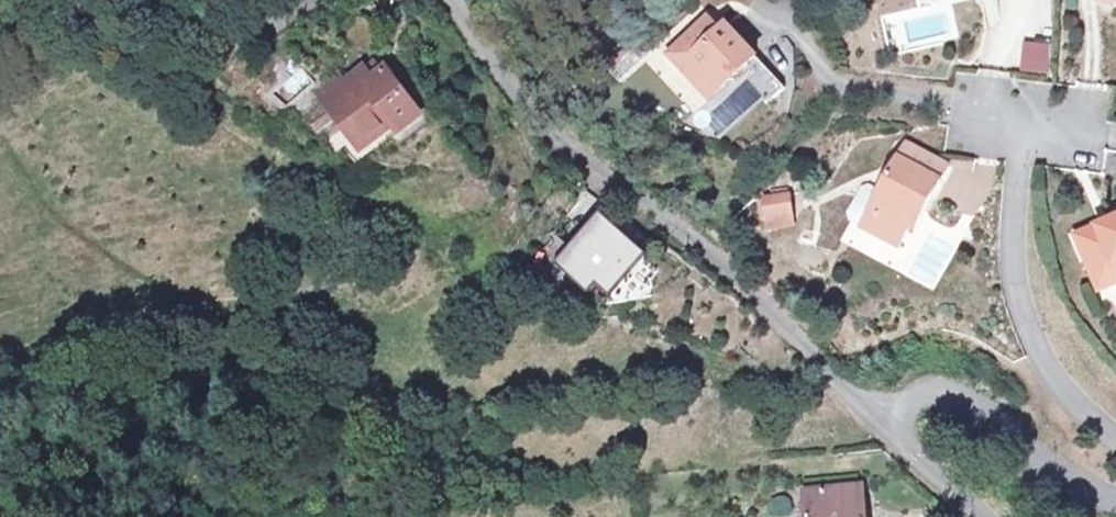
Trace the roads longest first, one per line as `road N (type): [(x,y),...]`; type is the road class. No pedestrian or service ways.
road 1 (residential): [(451,0),(555,136),(881,419)]
road 2 (residential): [(881,419),(934,390),(961,398),(1036,464),(1115,501)]
road 3 (residential): [(133,0),(225,40),(242,39),(310,0)]
road 4 (residential): [(881,419),(975,516)]

